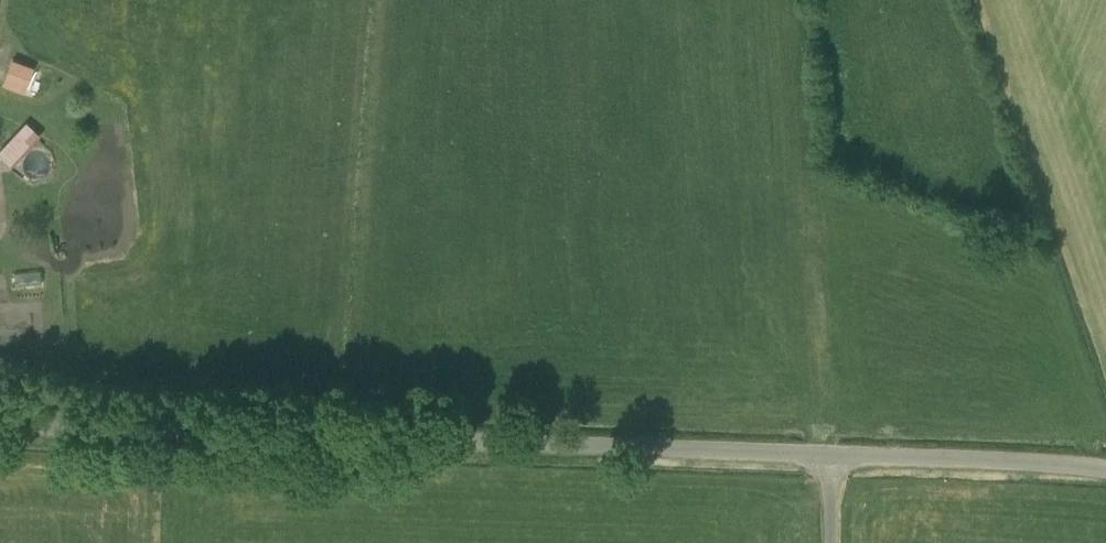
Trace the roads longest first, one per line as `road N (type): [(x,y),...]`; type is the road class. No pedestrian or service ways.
road 1 (unclassified): [(1105,449),(678,423),(0,419)]

